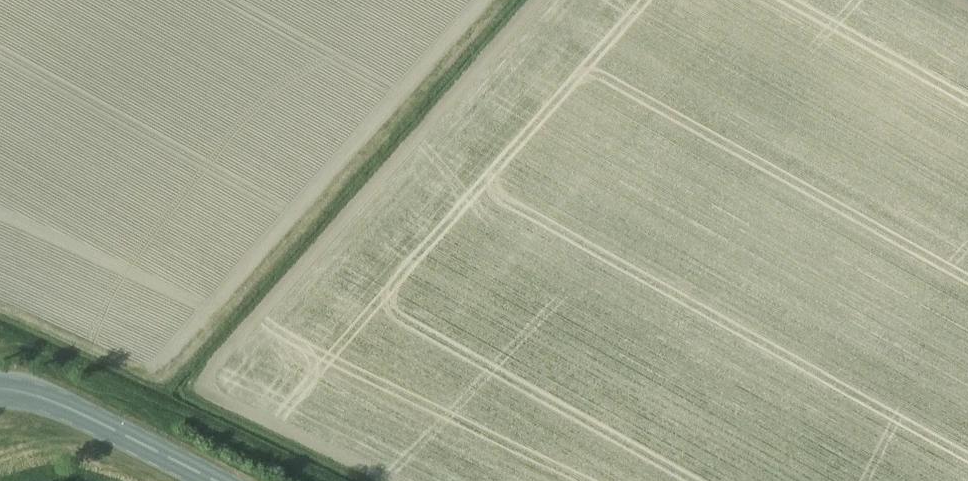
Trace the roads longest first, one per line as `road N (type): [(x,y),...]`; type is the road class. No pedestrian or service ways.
road 1 (secondary): [(0,391),(66,405),(212,480)]

